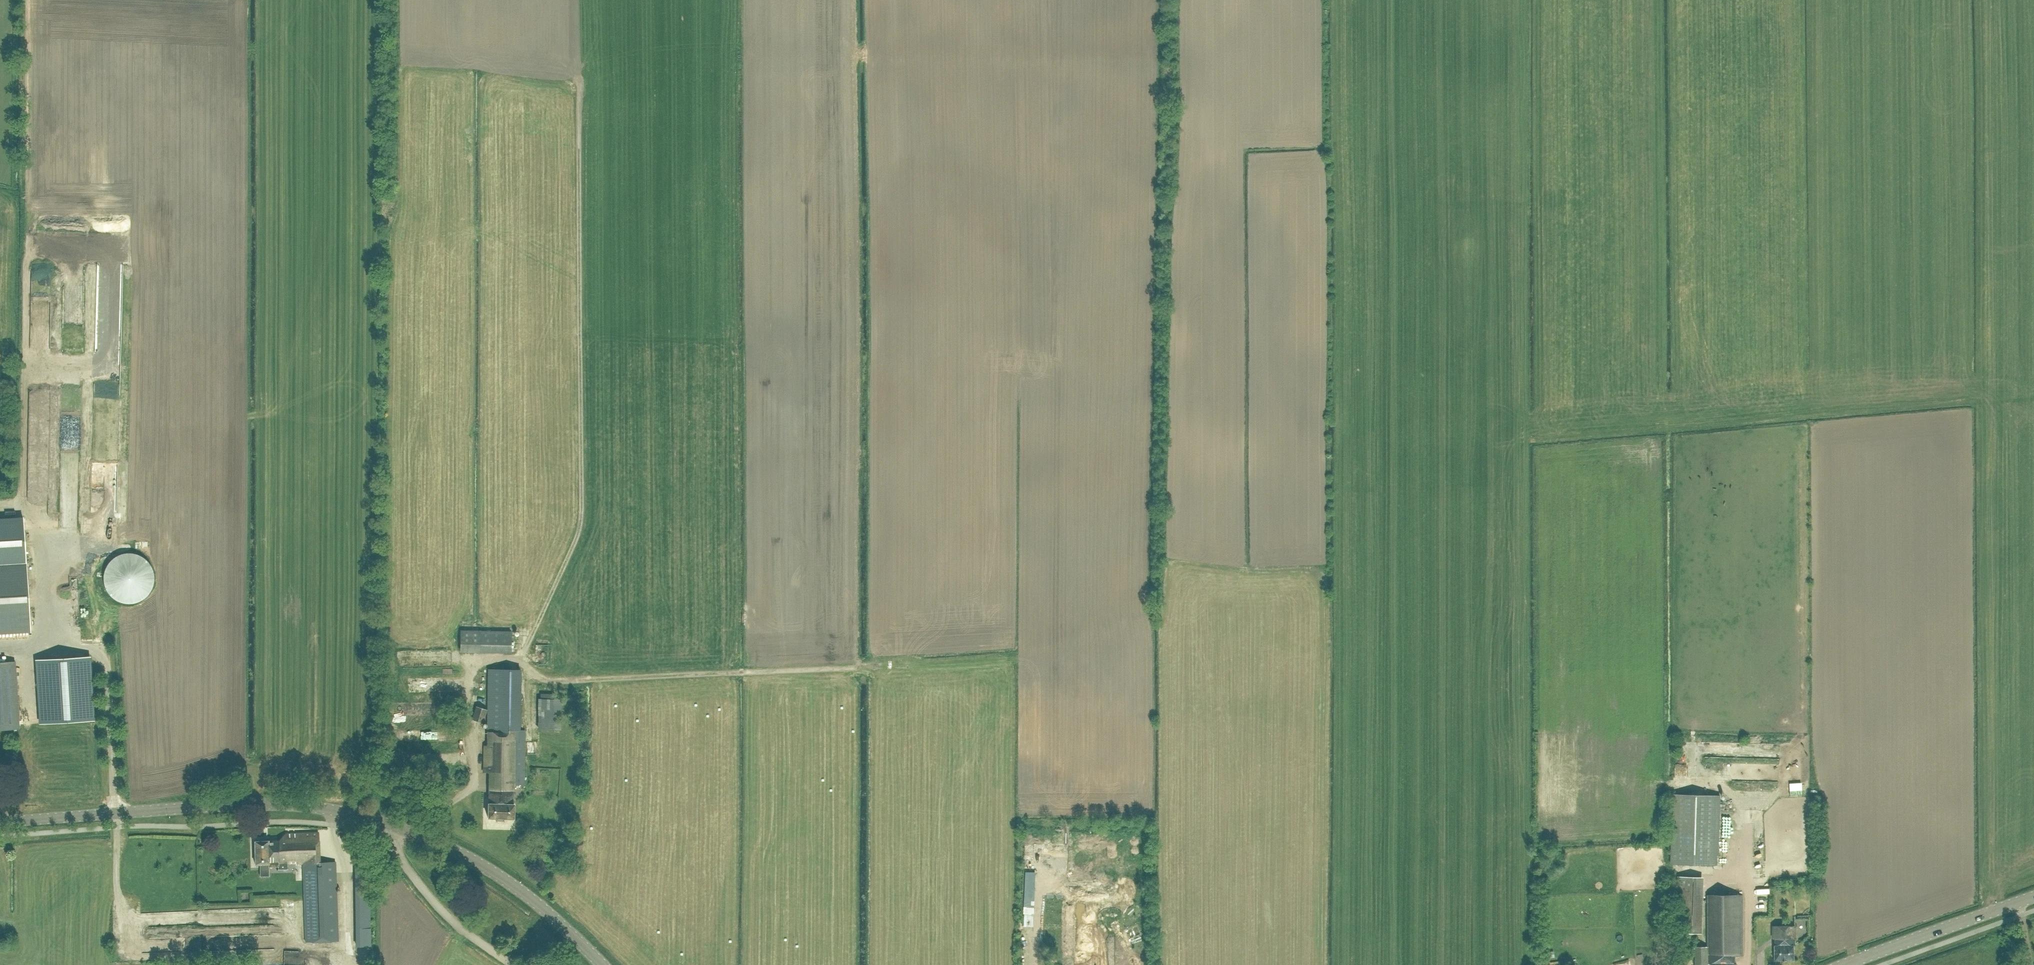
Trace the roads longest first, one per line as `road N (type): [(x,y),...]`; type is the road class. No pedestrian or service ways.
road 1 (track): [(54,645),(45,522),(26,506),(26,225)]
road 2 (secondary): [(400,828),(263,803),(0,822)]
road 3 (secondary): [(605,964),(501,879),(400,828)]
road 4 (secondary): [(2033,897),(1846,964)]
road 5 (unclassified): [(400,828),(398,847),(432,901),(512,964)]

